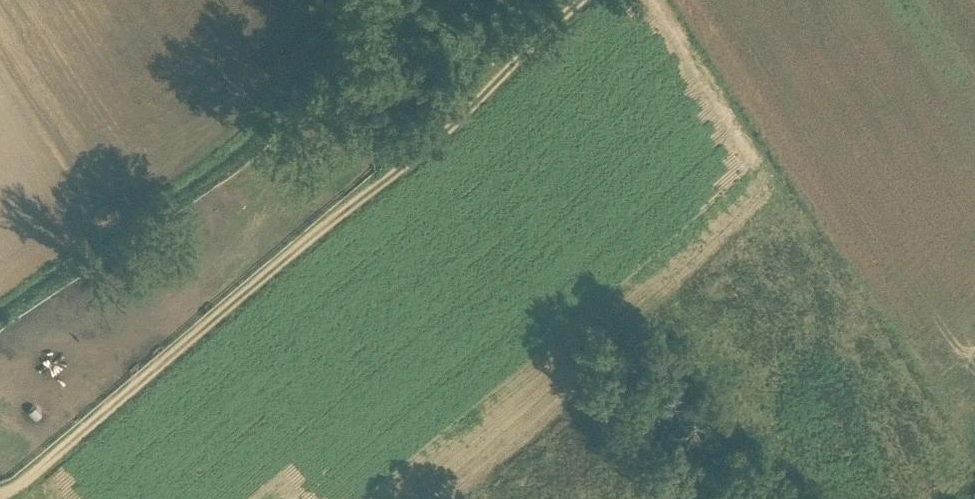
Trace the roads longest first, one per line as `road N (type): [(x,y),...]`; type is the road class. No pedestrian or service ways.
road 1 (track): [(583,0),(368,198),(0,494)]

